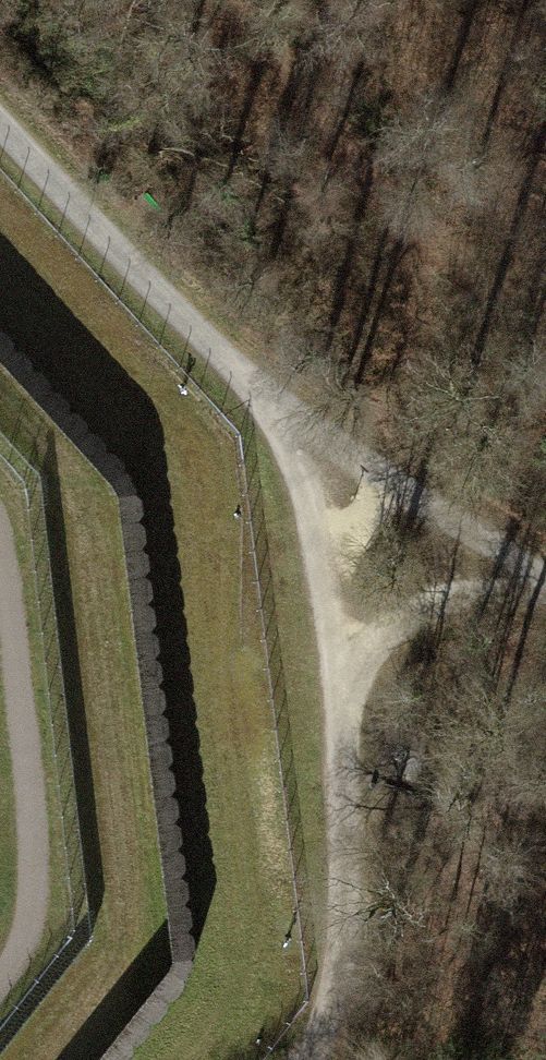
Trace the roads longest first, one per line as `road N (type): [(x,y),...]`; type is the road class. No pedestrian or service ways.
road 1 (track): [(275,411),(313,511),(358,867),(341,1009),(302,1059)]
road 2 (track): [(0,110),(275,411)]
road 3 (track): [(275,411),(545,583)]
road 4 (track): [(545,585),(465,592),(404,626),(339,680)]

